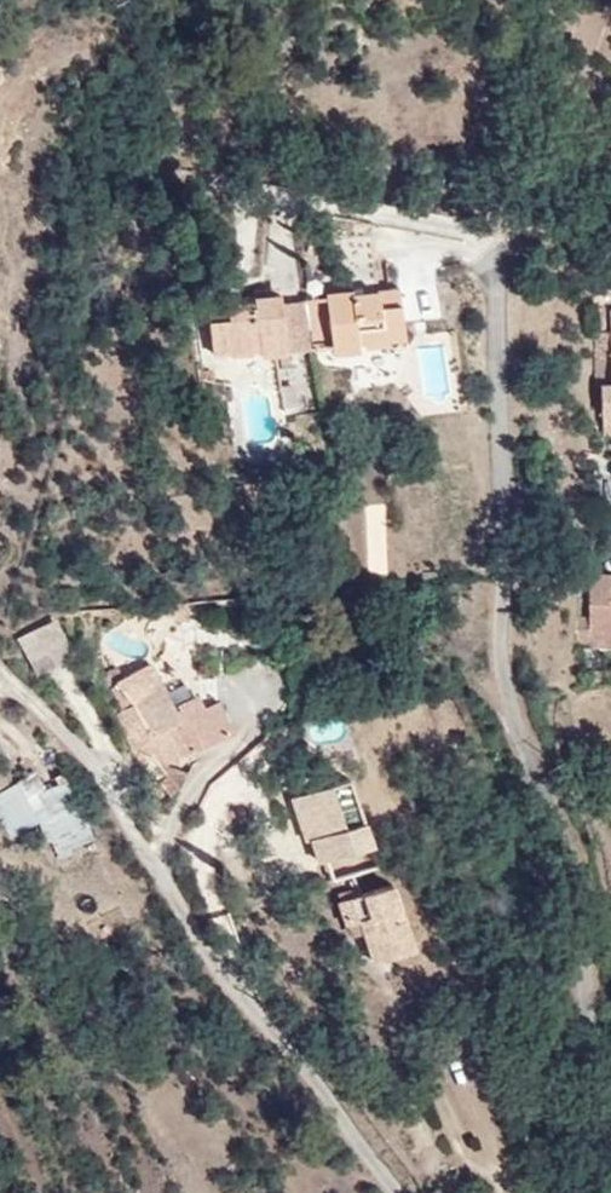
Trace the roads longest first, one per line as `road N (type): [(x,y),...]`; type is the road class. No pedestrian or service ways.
road 1 (unclassified): [(492,266),(506,690),(571,856),(583,911),(594,1102),(610,1182)]
road 2 (unclassified): [(399,1192),(214,962),(107,783)]
road 3 (track): [(107,783),(0,661)]

